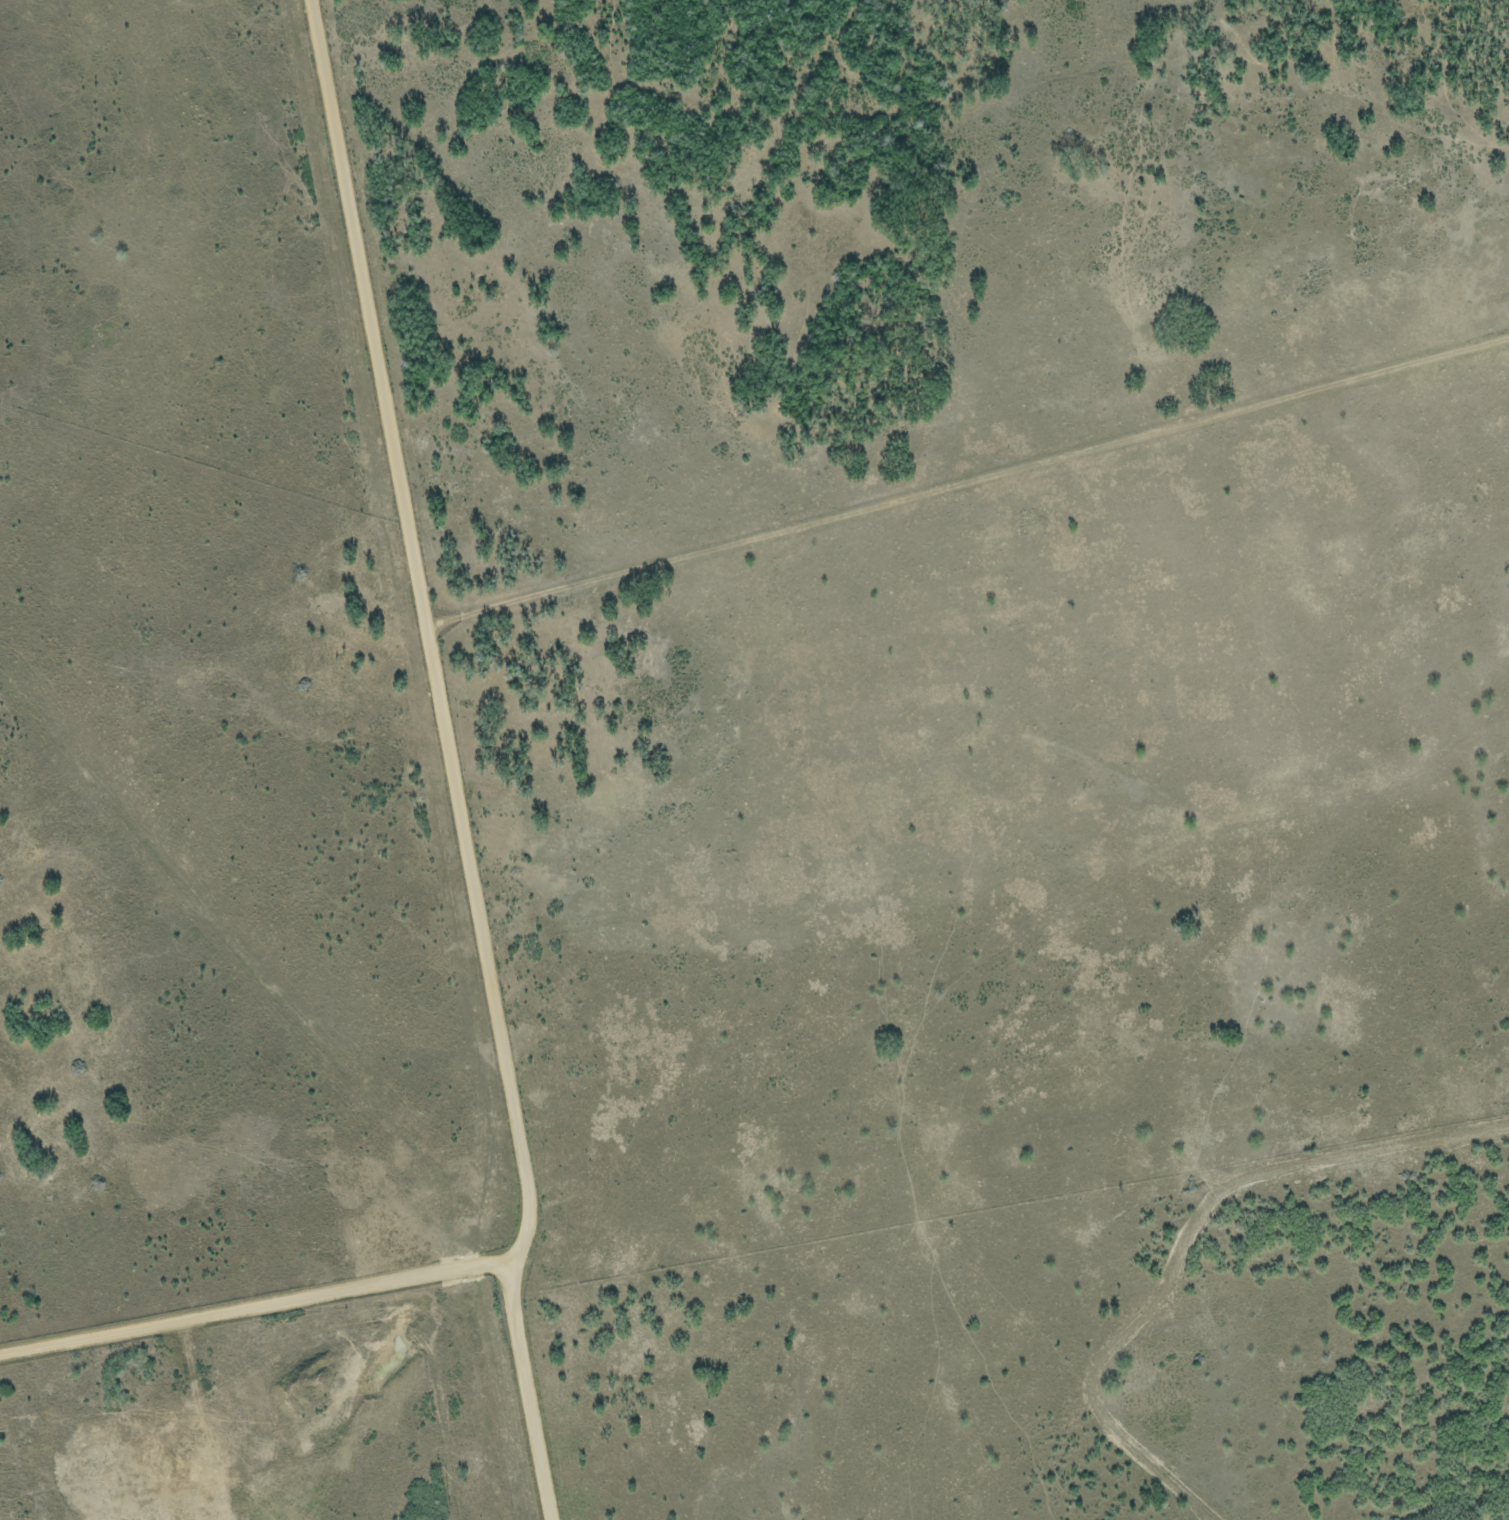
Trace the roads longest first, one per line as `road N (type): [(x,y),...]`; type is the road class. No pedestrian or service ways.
road 1 (residential): [(556,1519),(516,1286),(533,1209),(531,1171),(317,0)]
road 2 (residential): [(434,641),(1508,332)]
road 3 (residential): [(0,1352),(521,1257)]

